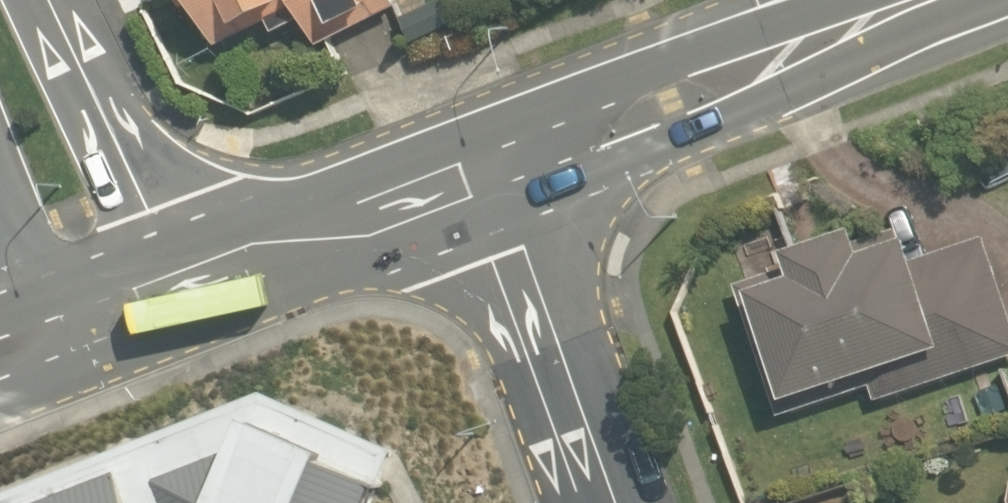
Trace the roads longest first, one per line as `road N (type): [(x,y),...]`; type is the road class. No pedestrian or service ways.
road 1 (tertiary): [(932,0),(503,164)]
road 2 (unclassified): [(632,502),(503,164)]
road 3 (tertiary): [(503,164),(186,268)]
road 4 (residential): [(60,0),(186,268)]
road 5 (tertiary): [(186,268),(0,343)]

